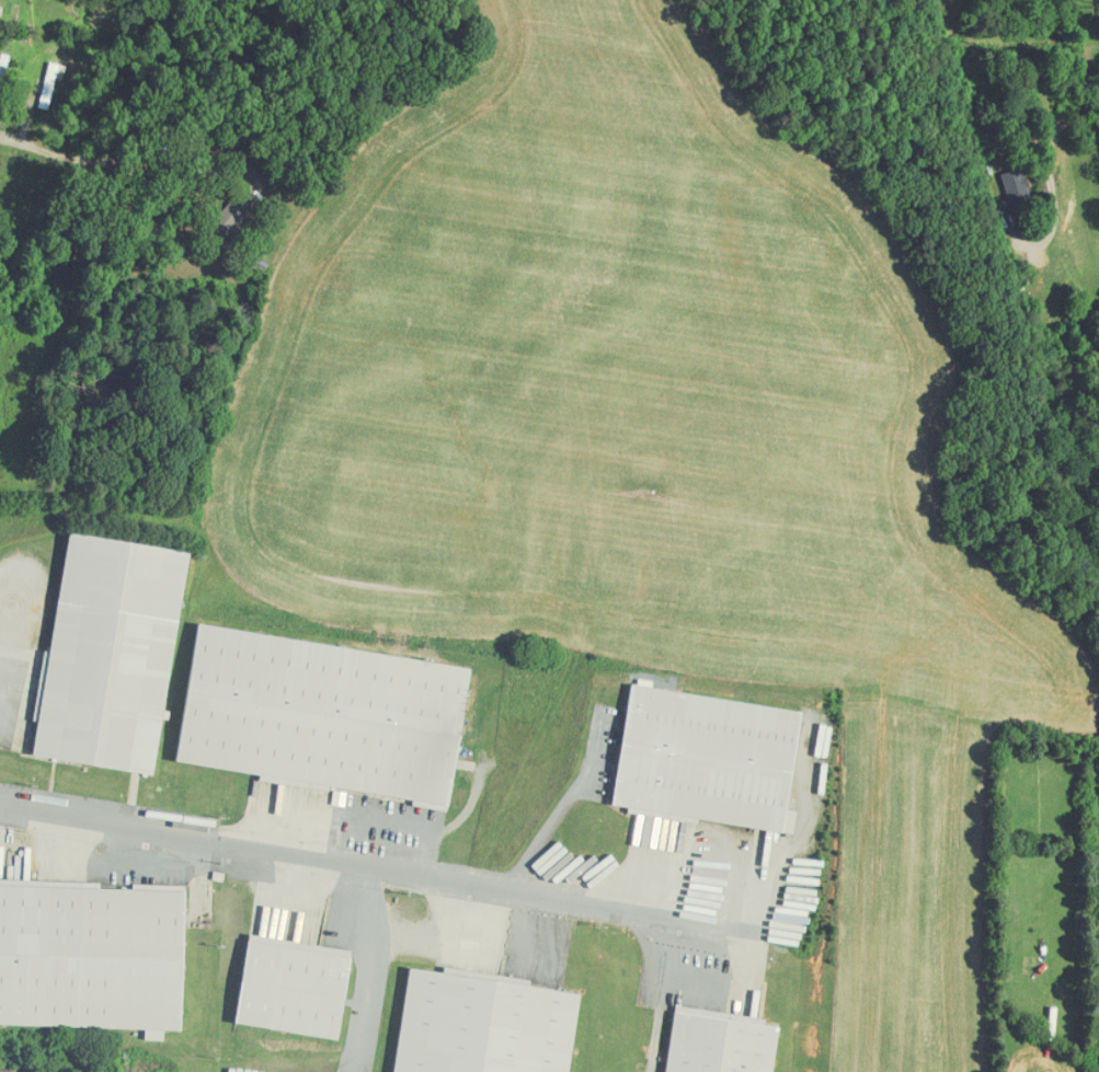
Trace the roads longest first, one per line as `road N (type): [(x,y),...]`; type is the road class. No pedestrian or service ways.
road 1 (residential): [(0,803),(756,930)]

